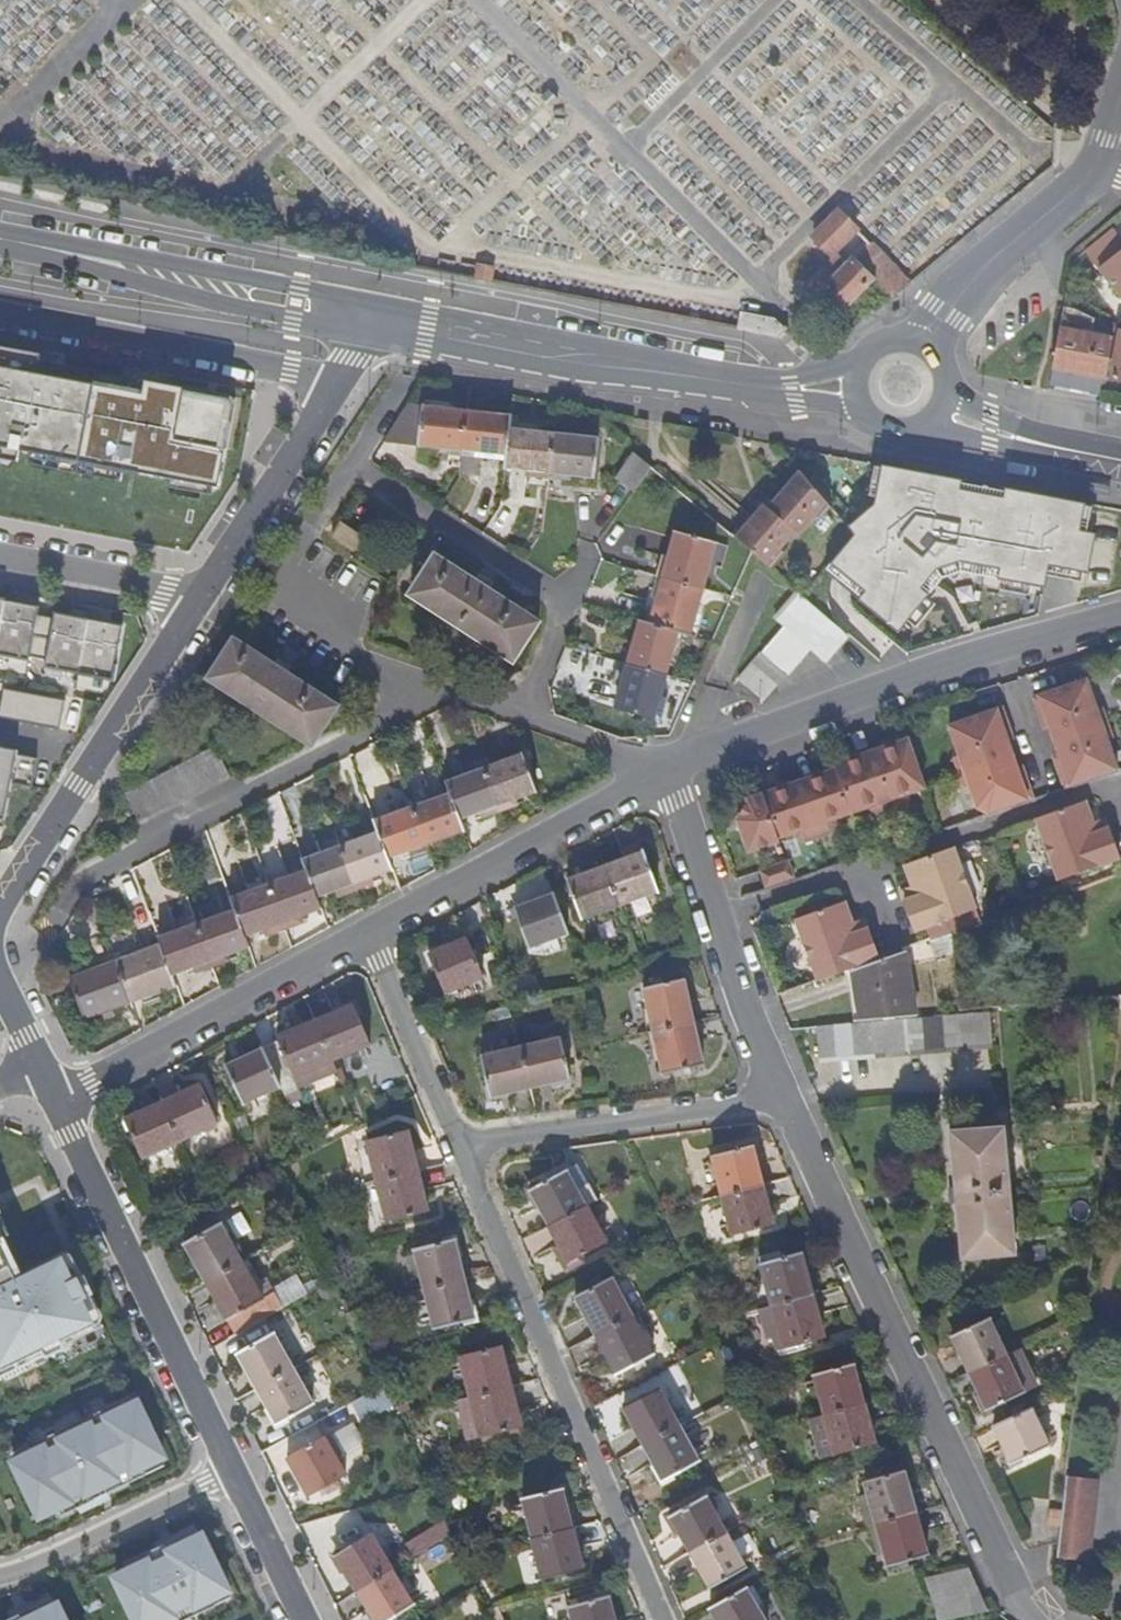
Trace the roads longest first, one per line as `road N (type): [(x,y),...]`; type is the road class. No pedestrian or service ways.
road 1 (residential): [(1043,1619),(1020,1601),(784,1099)]
road 2 (residential): [(664,1619),(459,1144)]
road 3 (residential): [(1120,614),(969,656),(668,768)]
road 4 (secondary): [(792,388),(361,314)]
road 5 (residential): [(58,1101),(232,1470)]
road 6 (residential): [(200,596),(0,909)]
road 7 (secondary): [(361,314),(0,240)]
road 8 (residential): [(366,930),(58,1101)]
road 9 (residential): [(784,1099),(745,1006),(668,768)]
road 10 (residential): [(0,314),(340,385)]
road 11 (residential): [(668,768),(366,930)]
road 12 (residential): [(784,1099),(459,1144)]
road 13 (residential): [(1099,161),(981,271),(919,346)]
road 14 (residential): [(0,1573),(232,1470)]
road 15 (residential): [(340,385),(200,596)]
road 16 (residential): [(459,1144),(366,930)]
road 17 (residential): [(0,557),(200,596)]
road 18 (secondary): [(1120,459),(936,410)]
road 19 (residential): [(232,1470),(305,1619)]

